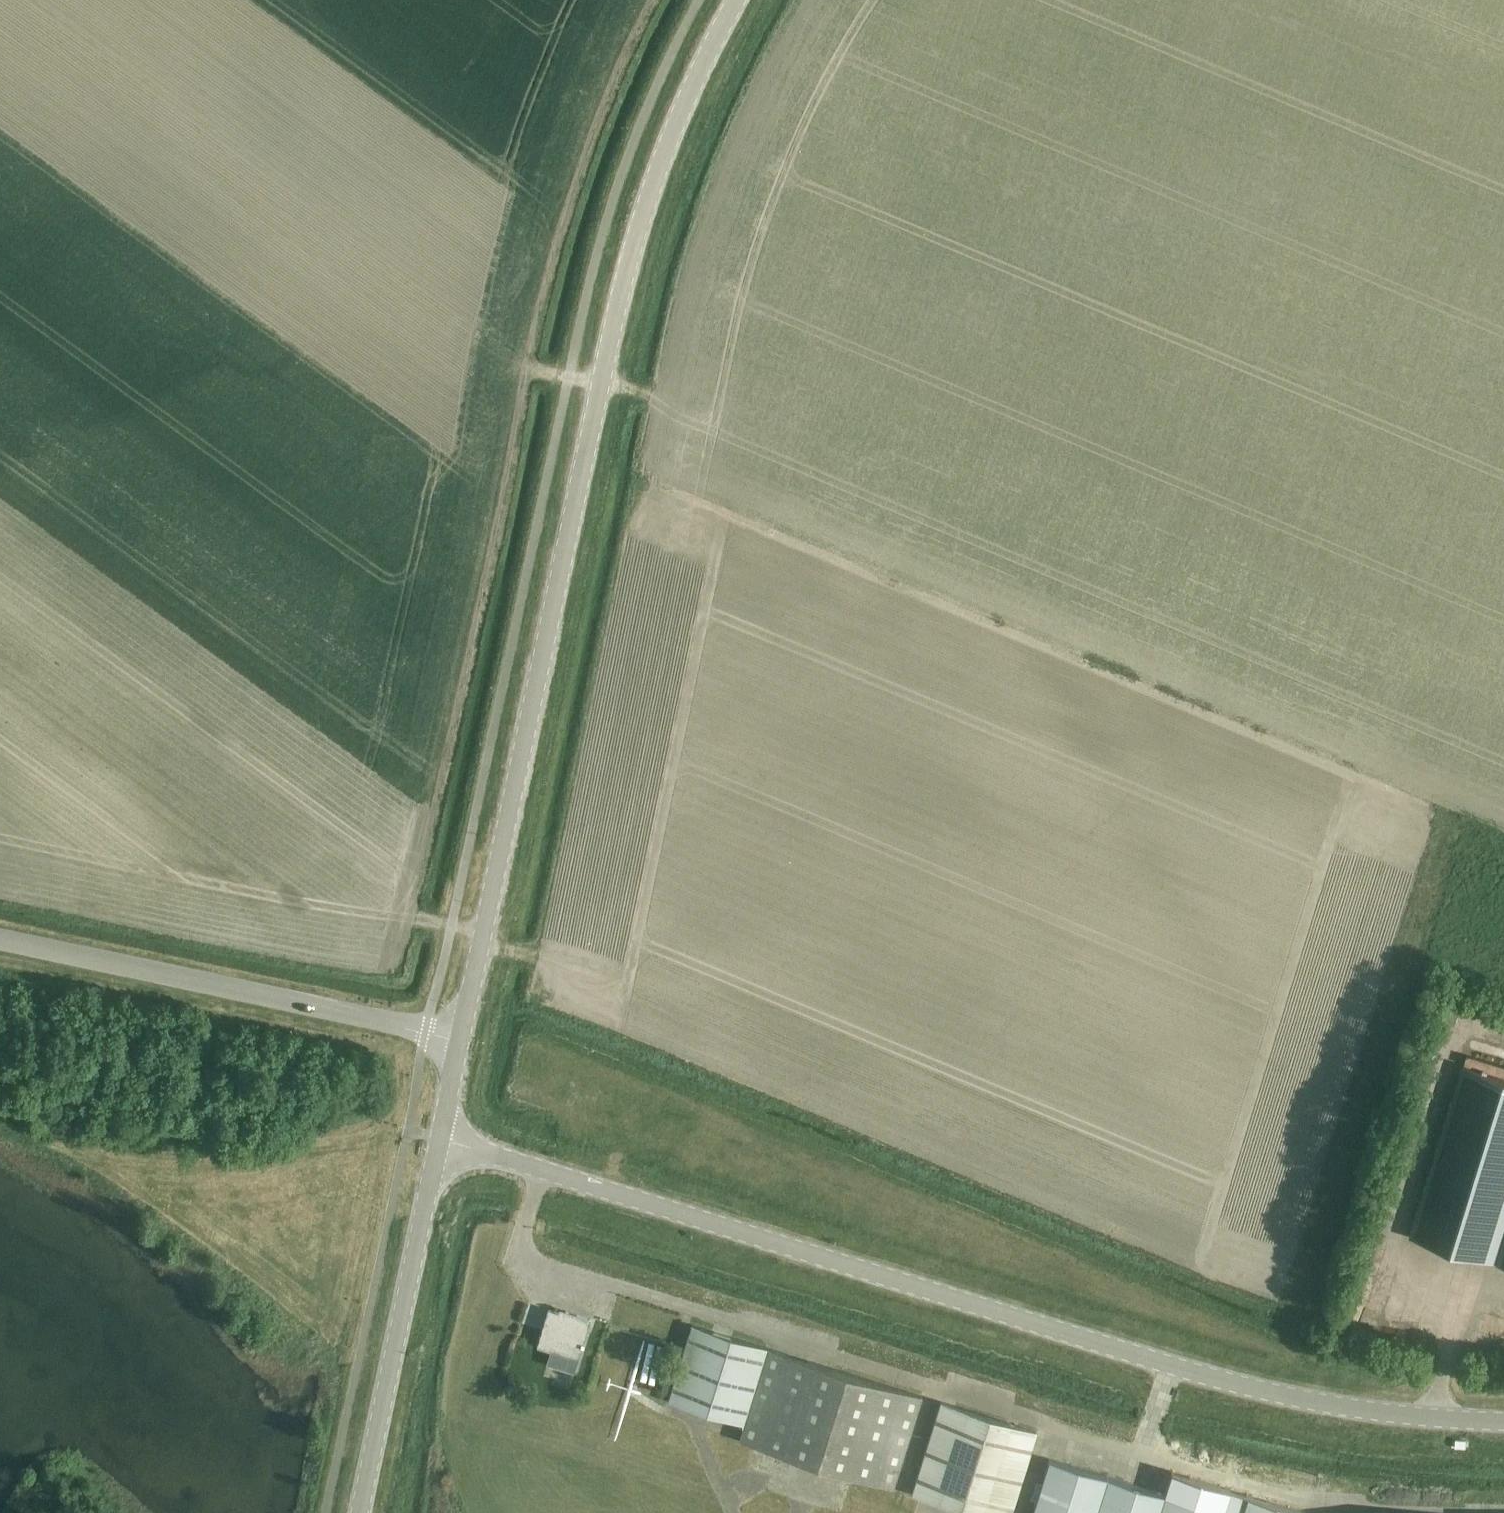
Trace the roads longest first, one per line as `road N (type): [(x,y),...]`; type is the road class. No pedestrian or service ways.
road 1 (unclassified): [(1503,1422),(1357,1408),(1223,1378),(438,1136)]
road 2 (tertiary): [(457,1039),(633,214),(686,81),(731,0)]
road 3 (unclassified): [(457,1039),(0,943)]
road 4 (tertiary): [(357,1512),(438,1136)]

